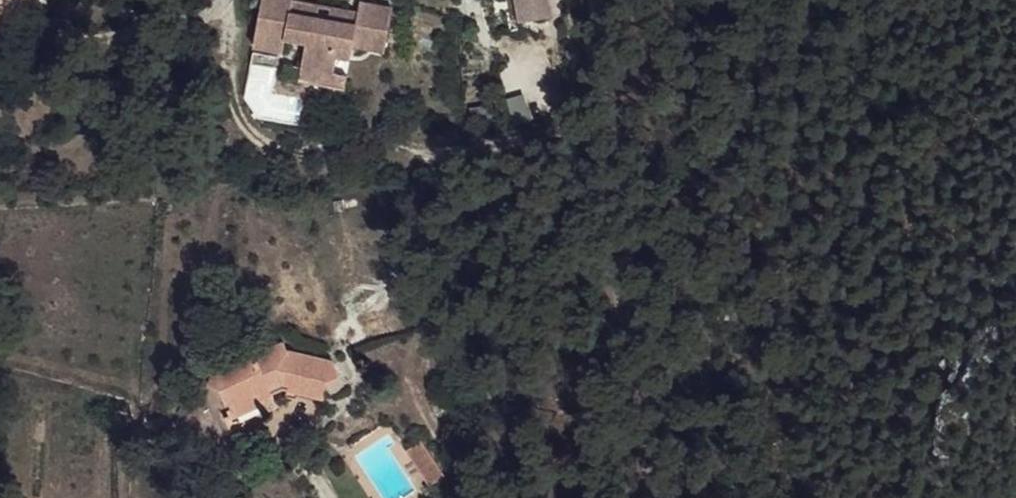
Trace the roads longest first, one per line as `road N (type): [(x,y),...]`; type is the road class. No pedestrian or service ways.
road 1 (residential): [(645,497),(649,455),(616,284),(588,0)]

